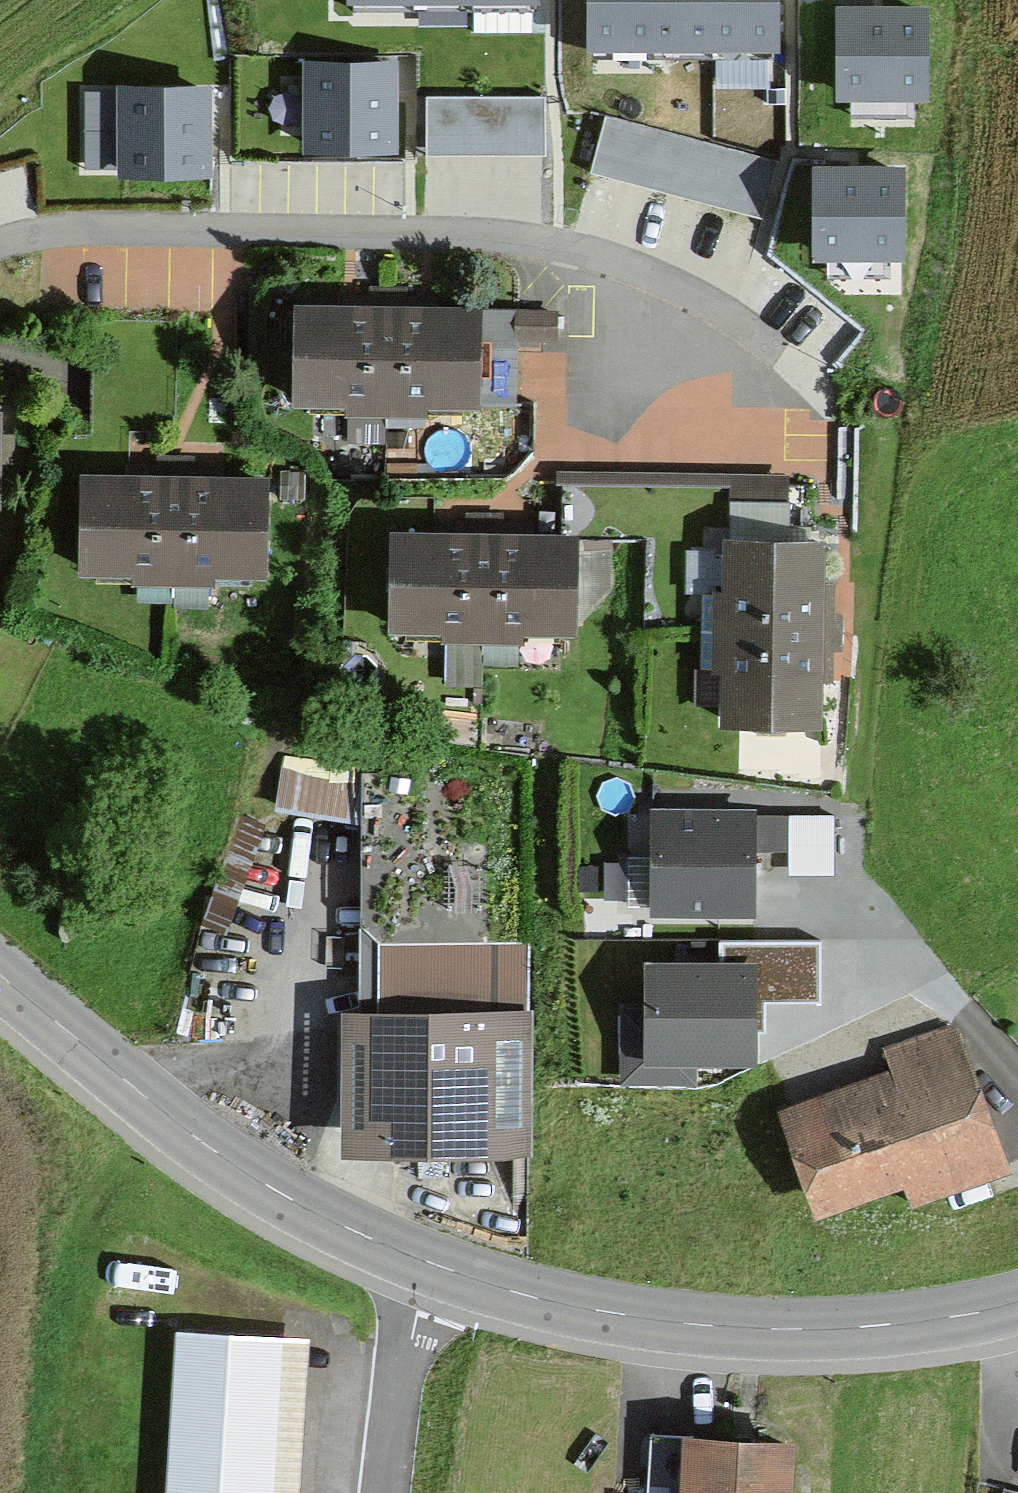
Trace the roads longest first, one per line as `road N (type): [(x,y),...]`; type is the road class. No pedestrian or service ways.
road 1 (residential): [(0,253),(54,230),(534,240),(657,274),(754,331),(837,409)]
road 2 (tertiary): [(1017,1302),(876,1326),(699,1325),(532,1298),(417,1261)]
road 3 (tertiary): [(417,1261),(206,1145),(0,976)]
road 4 (residential): [(417,1261),(385,1492)]

